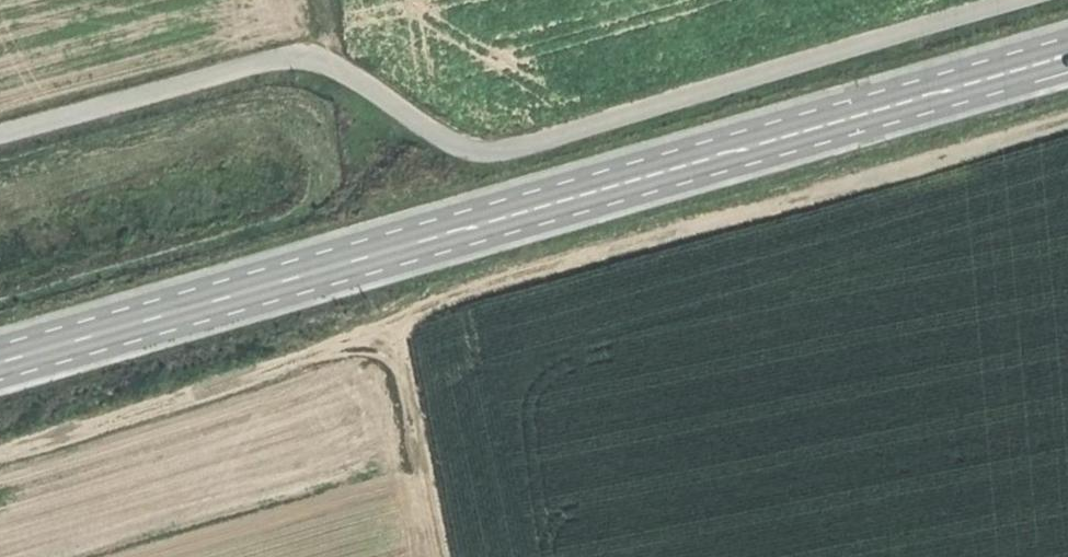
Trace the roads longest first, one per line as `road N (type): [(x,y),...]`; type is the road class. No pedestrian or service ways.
road 1 (secondary): [(0,360),(1067,52)]
road 2 (track): [(1018,0),(488,153),(460,147),(304,53)]
road 3 (track): [(1067,115),(554,260),(438,299),(393,327)]
road 4 (track): [(439,556),(393,327),(0,450)]
road 5 (track): [(304,53),(0,136)]

